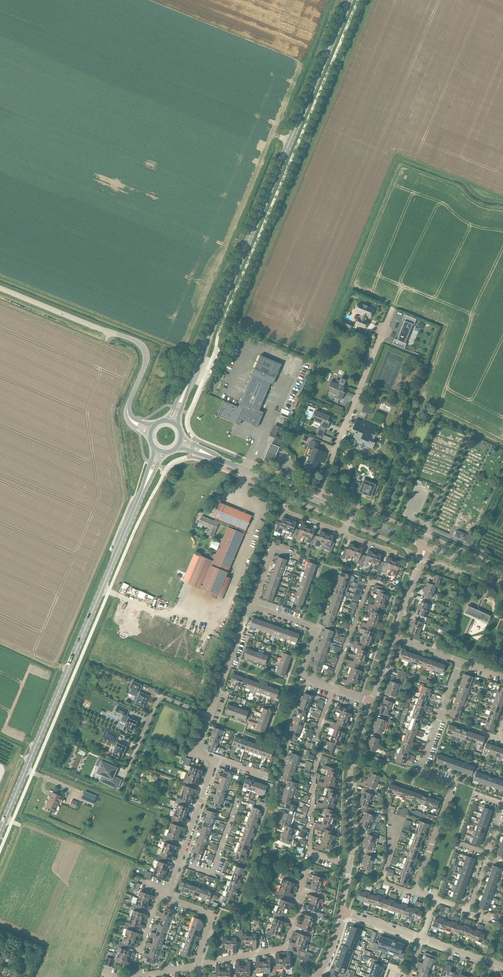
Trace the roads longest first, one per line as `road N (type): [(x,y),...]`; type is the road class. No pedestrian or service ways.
road 1 (secondary): [(172,421),(349,0)]
road 2 (secondary): [(0,831),(160,451)]
road 3 (residential): [(415,892),(453,784),(420,772),(459,660)]
road 4 (unclassified): [(0,288),(141,345),(146,362),(128,410),(151,430)]
road 5 (unclassified): [(341,911),(351,761),(371,701)]
road 6 (residential): [(316,500),(392,309)]
road 7 (residential): [(371,701),(301,676),(317,629),(252,605)]
road 8 (residential): [(196,966),(284,947),(306,871)]
road 9 (tertiary): [(180,444),(316,500)]
road 10 (residential): [(167,891),(215,759)]
road 11 (residential): [(126,772),(158,698),(209,715)]

